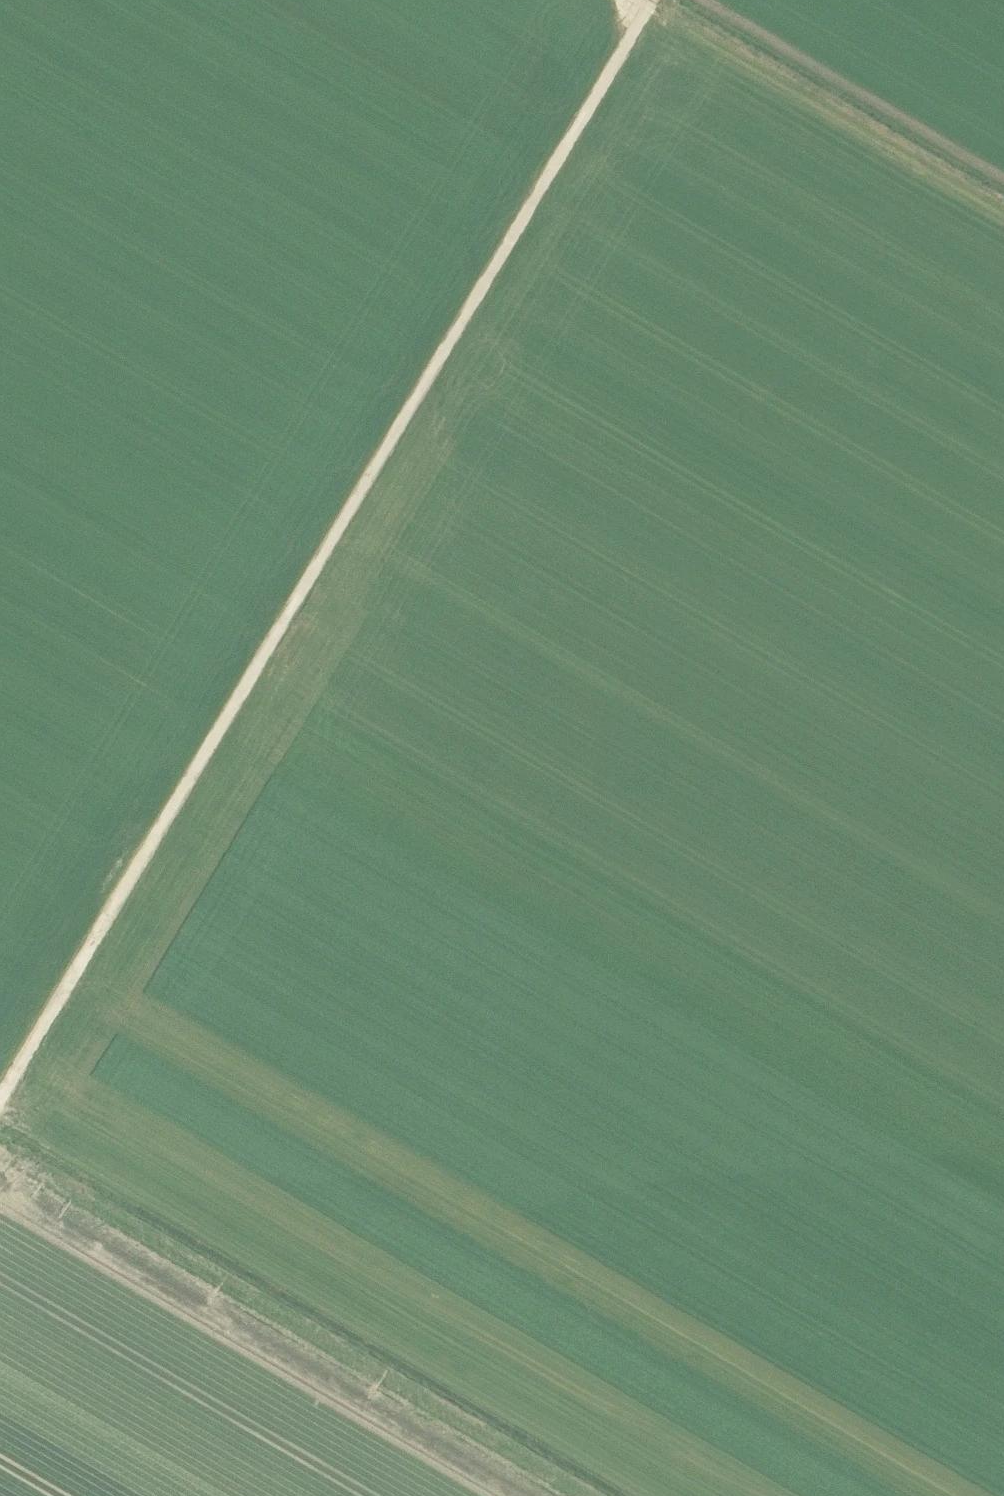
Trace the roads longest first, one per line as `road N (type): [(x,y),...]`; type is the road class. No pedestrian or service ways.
road 1 (track): [(649,0),(0,1095)]
road 2 (track): [(0,1150),(584,1495)]

